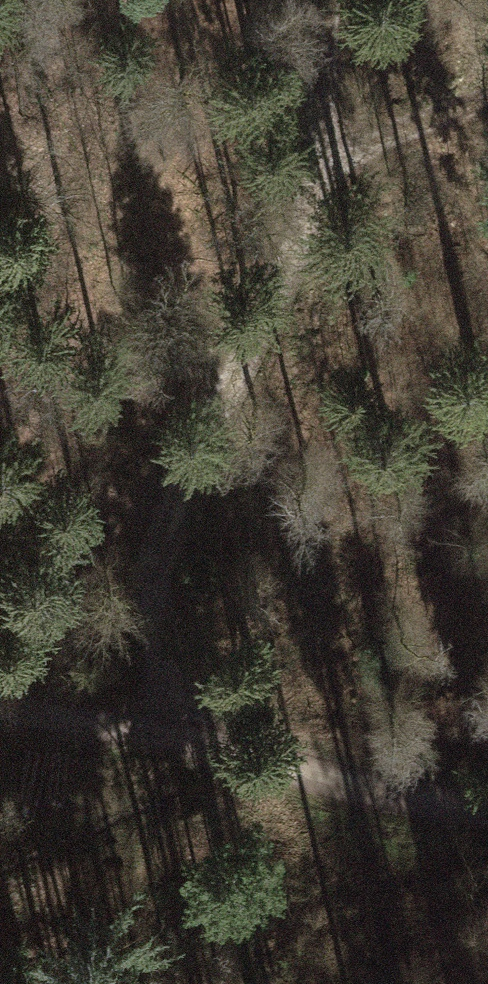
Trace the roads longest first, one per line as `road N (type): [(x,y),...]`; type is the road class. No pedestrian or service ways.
road 1 (track): [(225,748),(152,619),(164,523),(318,171),(328,108),(325,0)]
road 2 (track): [(0,711),(225,748),(437,802),(487,806)]
road 3 (track): [(318,171),(487,92)]

